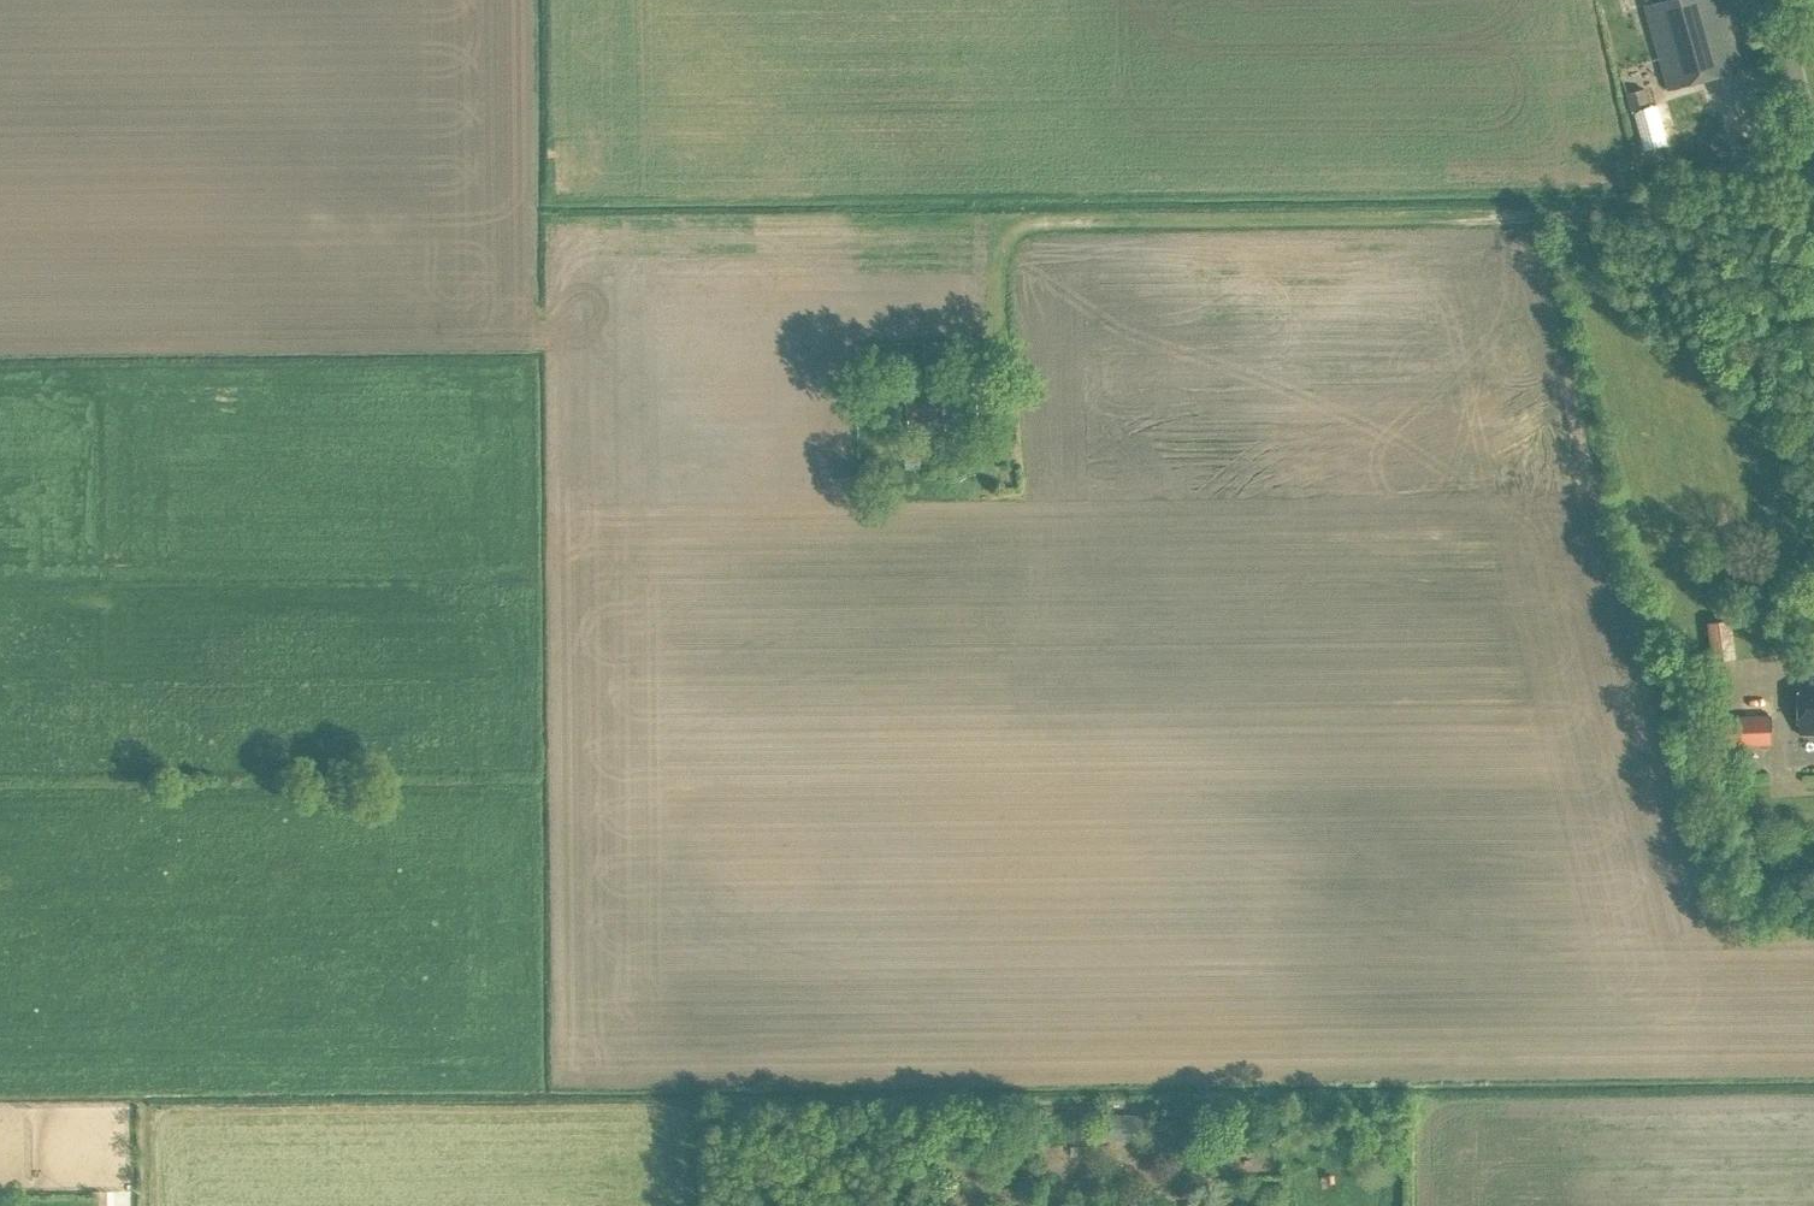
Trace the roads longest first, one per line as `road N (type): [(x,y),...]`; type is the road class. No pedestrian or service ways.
road 1 (unclassified): [(1813,182),(1767,0)]

